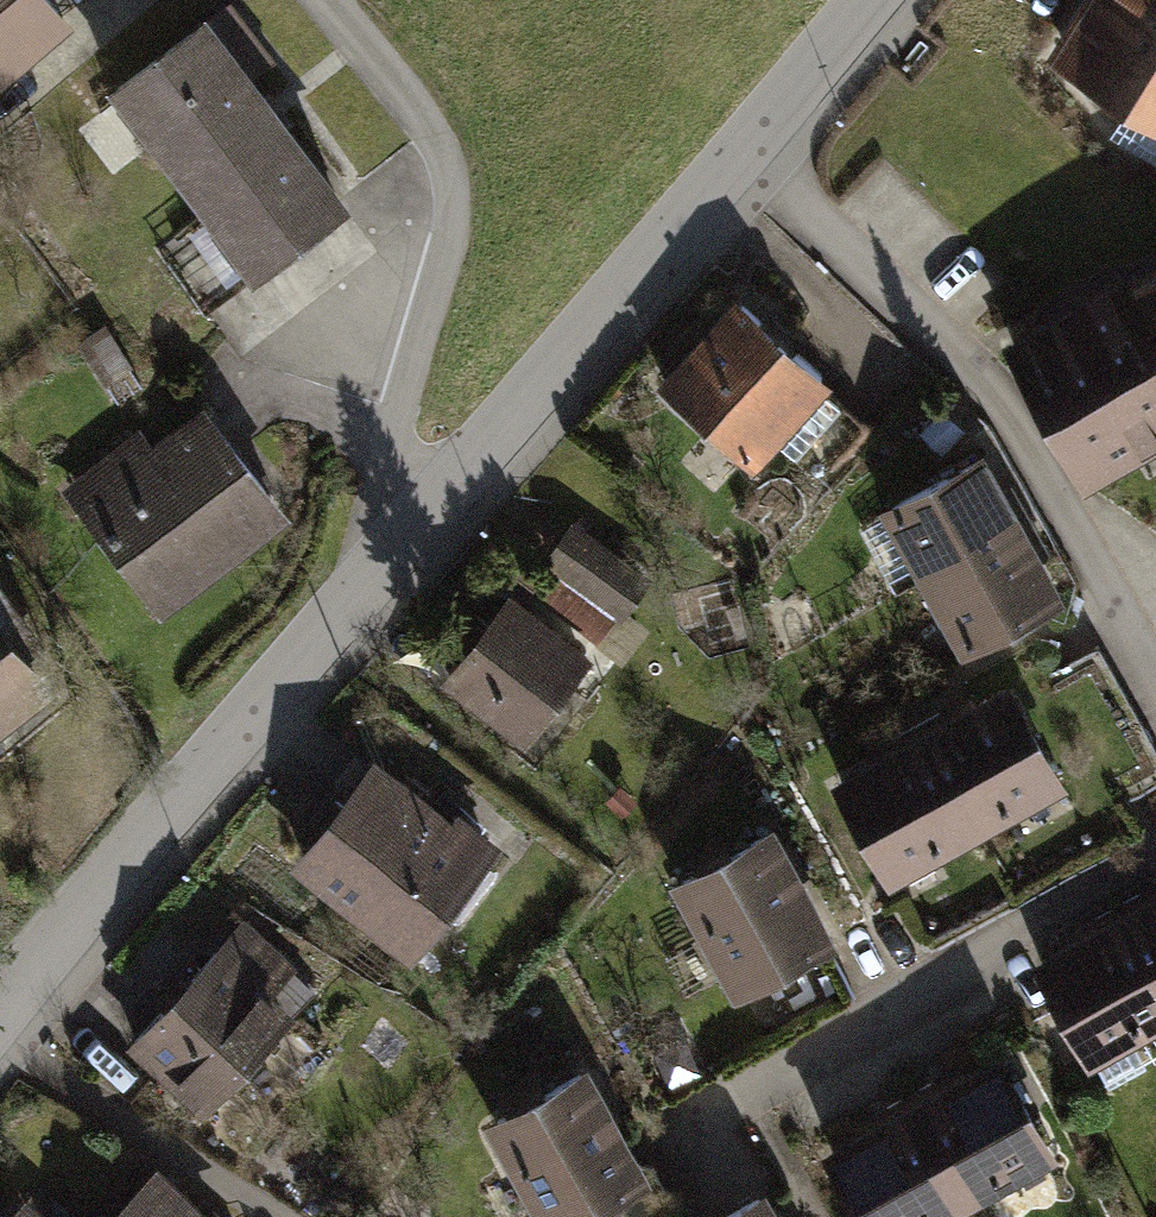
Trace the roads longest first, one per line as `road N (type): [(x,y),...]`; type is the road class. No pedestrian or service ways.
road 1 (residential): [(742,172),(982,391),(1155,715)]
road 2 (residential): [(376,558),(396,377),(445,209),(402,99),(320,0)]
road 3 (residential): [(376,558),(0,1003)]
road 4 (residential): [(742,172),(376,558)]
road 5 (residential): [(1155,848),(715,1109)]
road 6 (residential): [(874,0),(742,172)]

